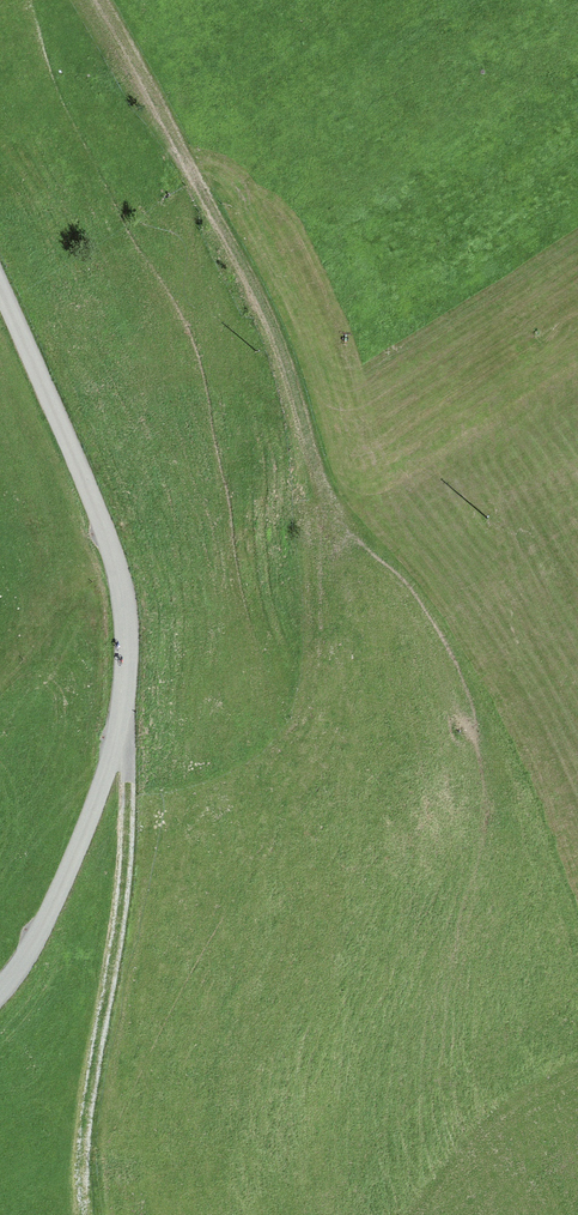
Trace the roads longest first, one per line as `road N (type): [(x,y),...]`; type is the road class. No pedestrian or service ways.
road 1 (unclassified): [(0,993),(49,912),(106,776),(127,649),(117,571),(100,518),(0,289)]
road 2 (track): [(102,0),(270,319),(320,476)]
road 3 (track): [(91,1189),(93,1078),(124,879),(122,713)]

